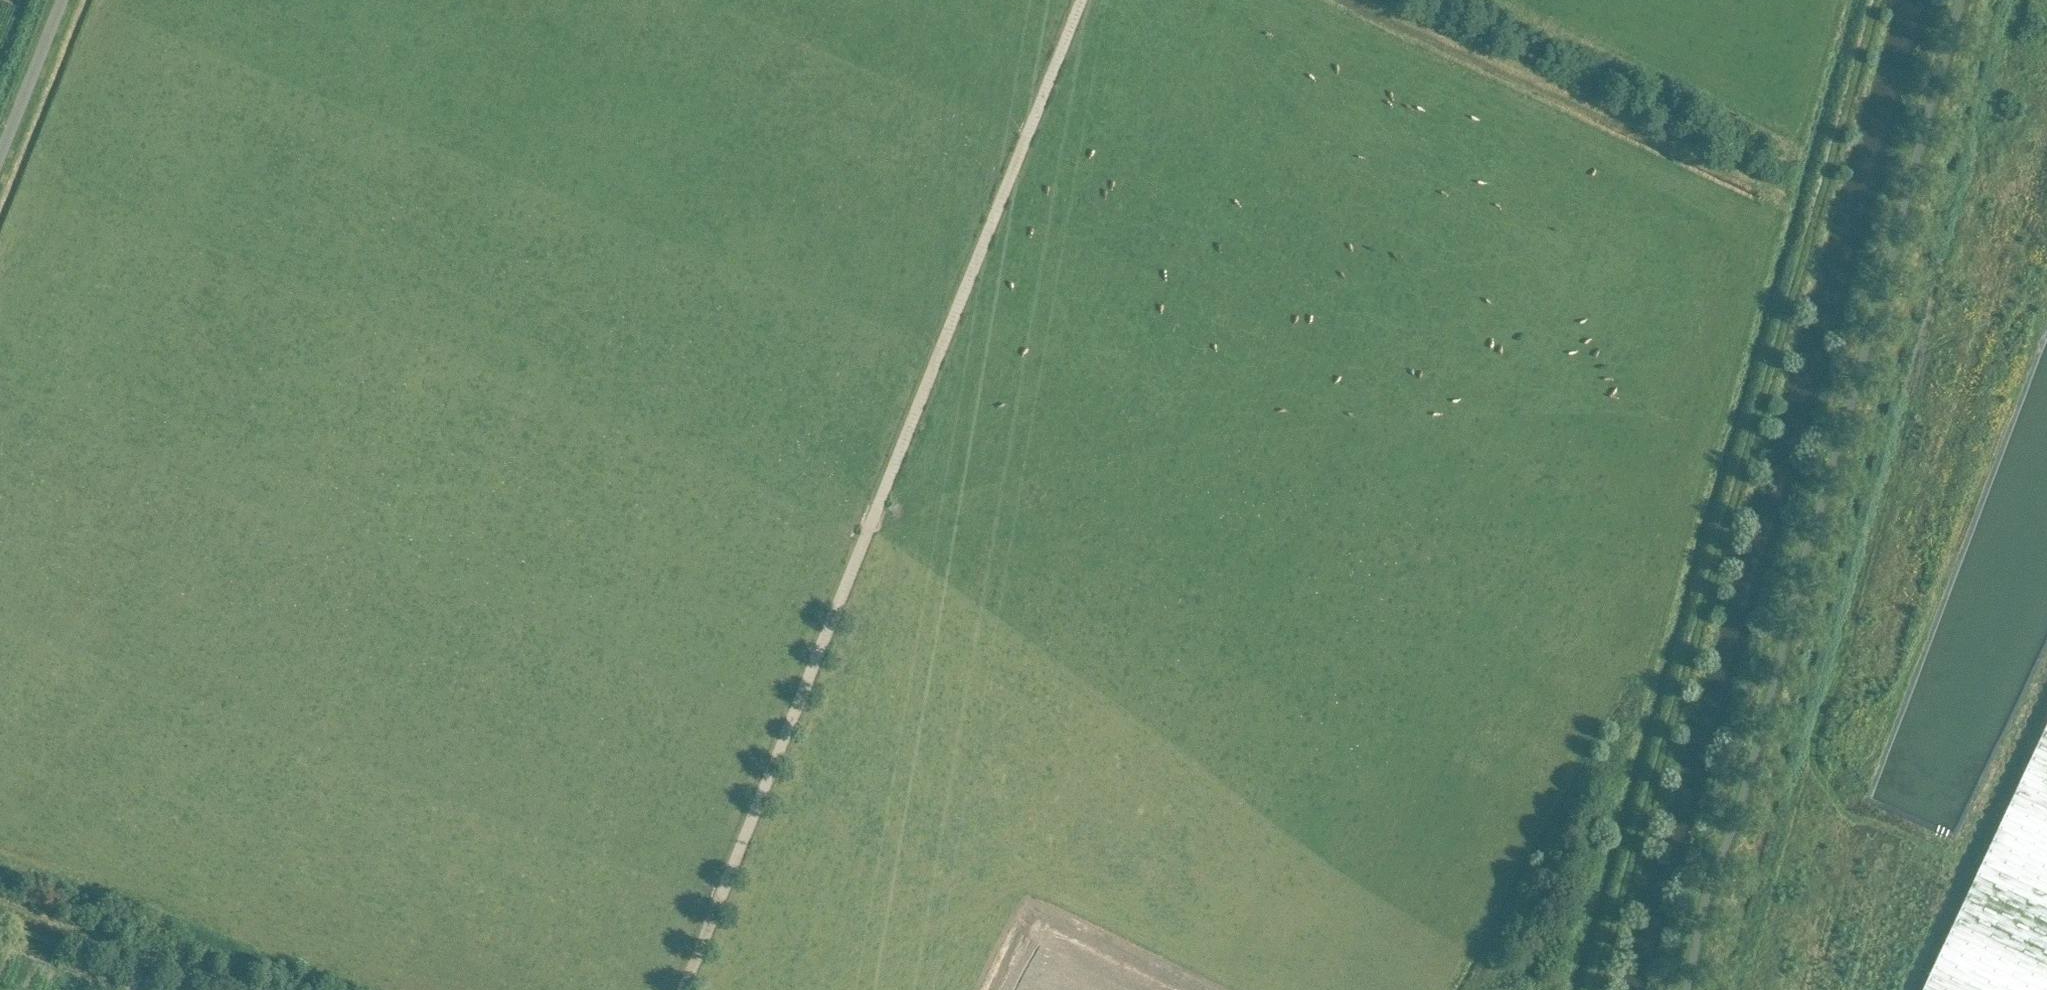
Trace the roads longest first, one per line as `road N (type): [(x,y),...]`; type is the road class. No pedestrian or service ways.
road 1 (track): [(1078,0),(672,989)]
road 2 (track): [(1593,989),(1864,0)]
road 3 (track): [(1316,0),(1806,205)]
road 4 (unclassified): [(0,155),(64,0)]

